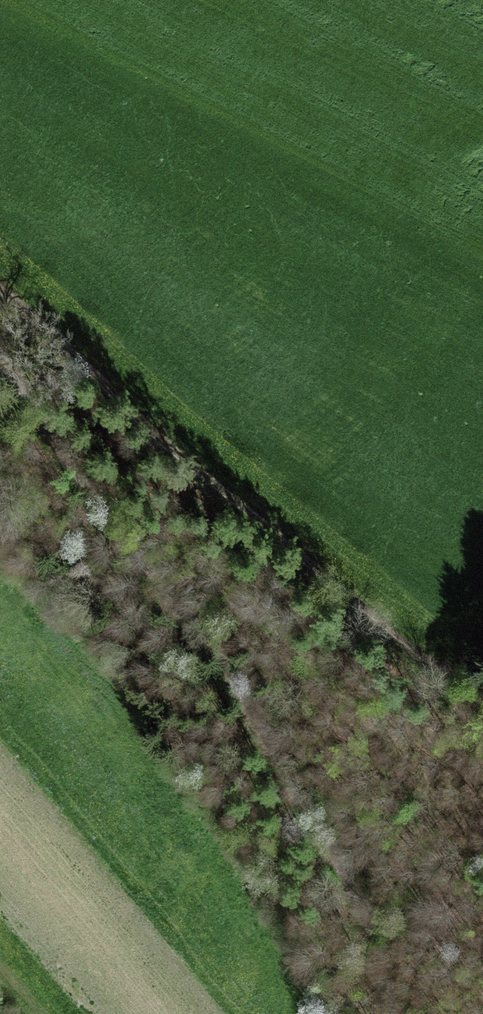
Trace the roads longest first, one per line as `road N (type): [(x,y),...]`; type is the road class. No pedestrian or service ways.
road 1 (track): [(0,349),(25,401),(97,506),(240,687),(292,775),(353,889),(389,1013)]
road 2 (track): [(0,294),(482,723)]

